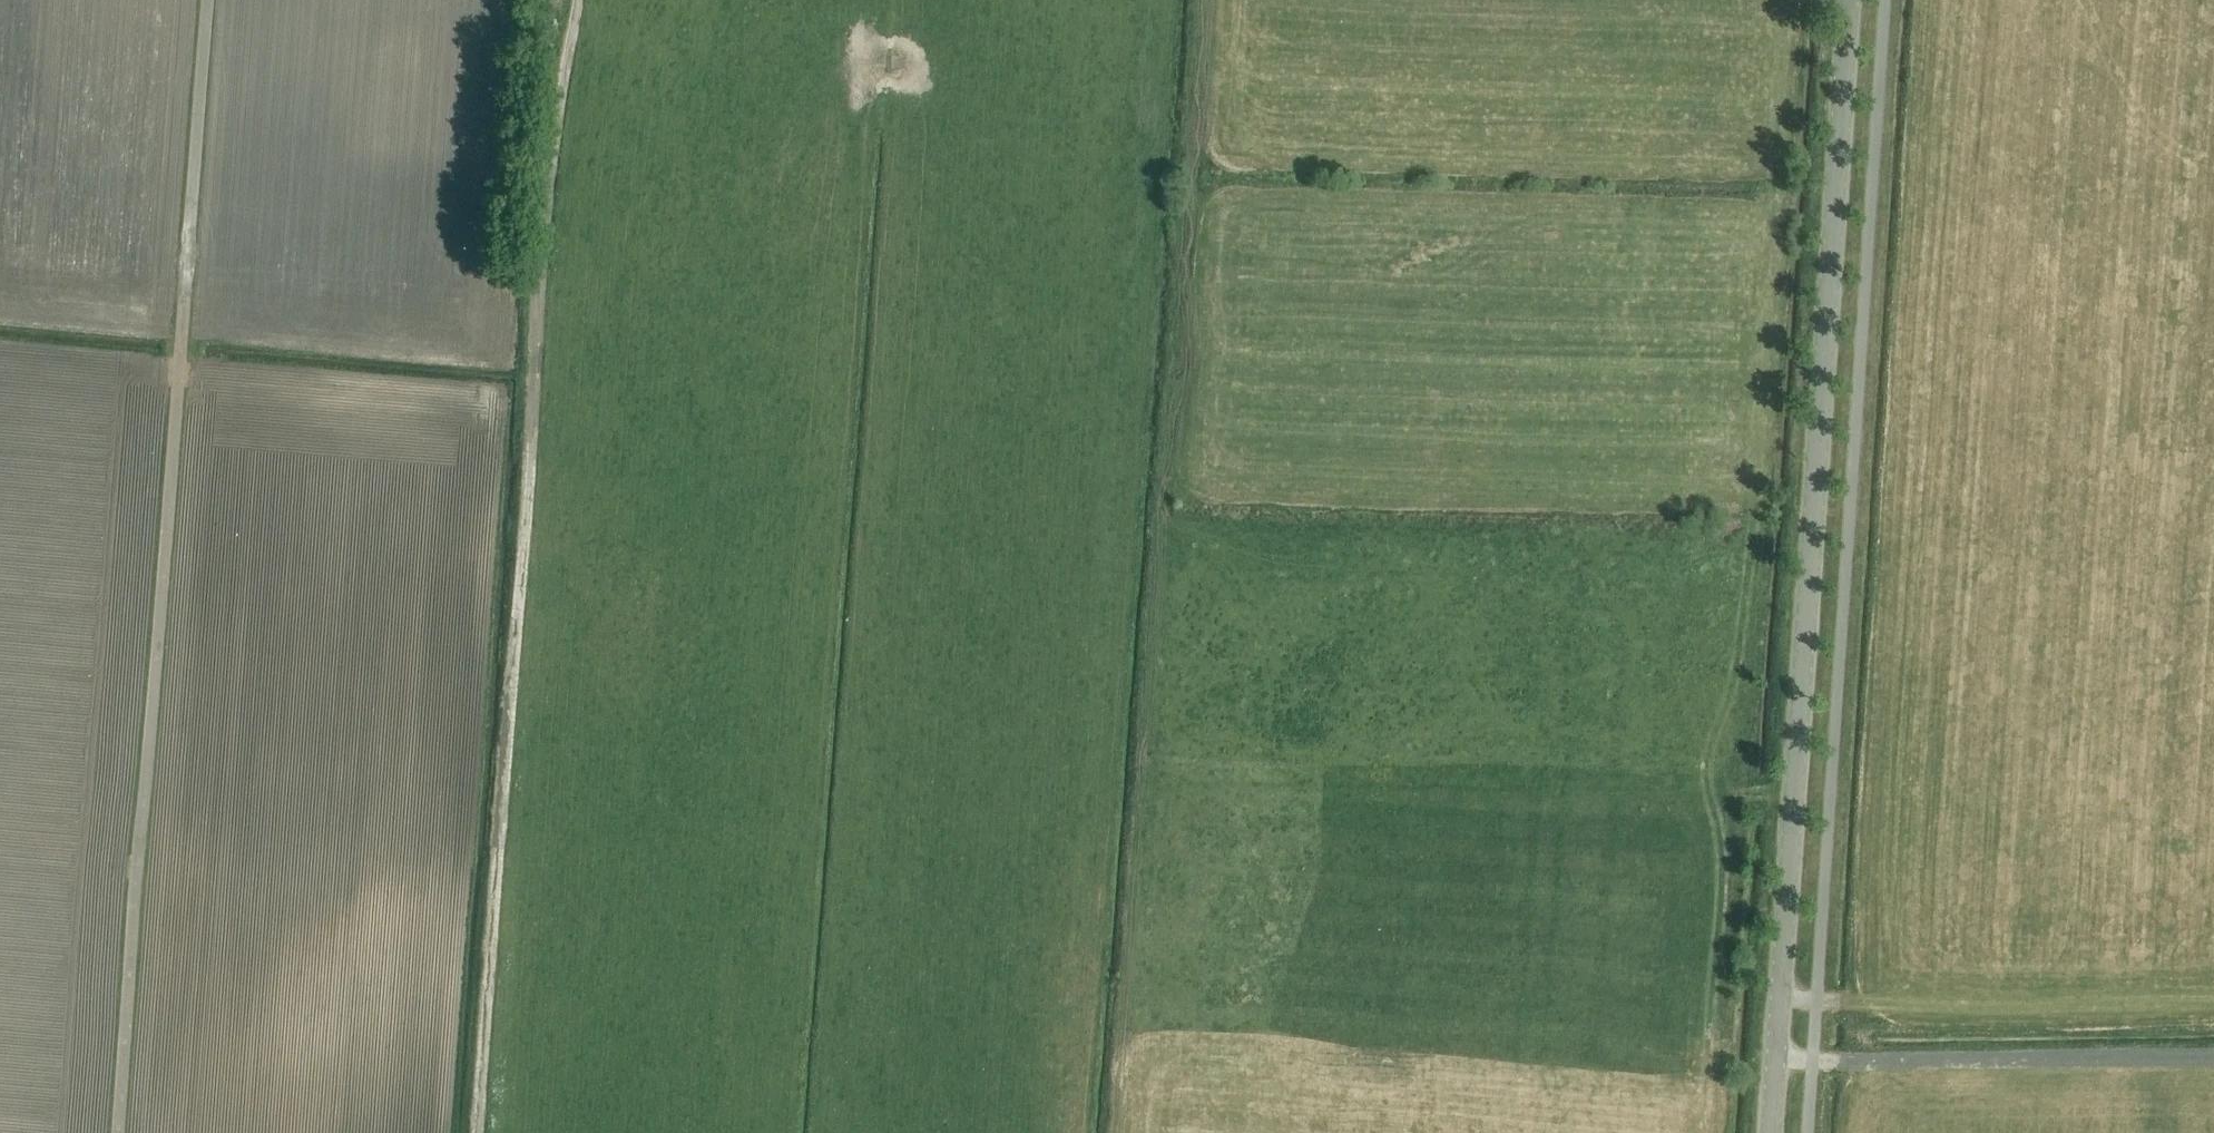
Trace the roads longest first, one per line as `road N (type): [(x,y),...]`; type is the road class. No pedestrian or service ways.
road 1 (tertiary): [(1771,1132),(1851,0)]

